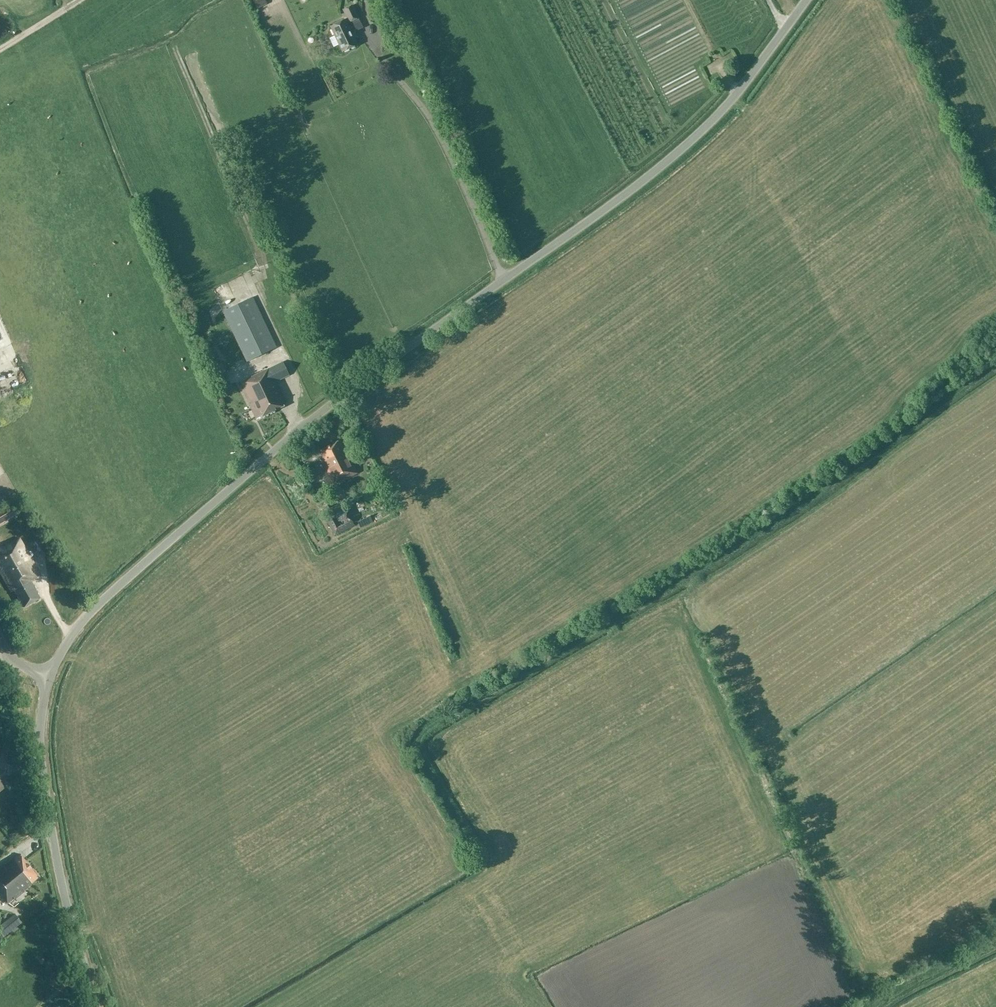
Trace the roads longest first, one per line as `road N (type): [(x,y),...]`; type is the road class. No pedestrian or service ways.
road 1 (unclassified): [(48,677),(97,605),(289,439),(689,143),(731,101),(806,0)]
road 2 (track): [(469,863),(474,844),(421,757),(419,736),(792,512),(995,365)]
road 3 (tertiary): [(95,1006),(43,784),(40,724),(48,677)]
road 4 (track): [(995,944),(876,1006)]

